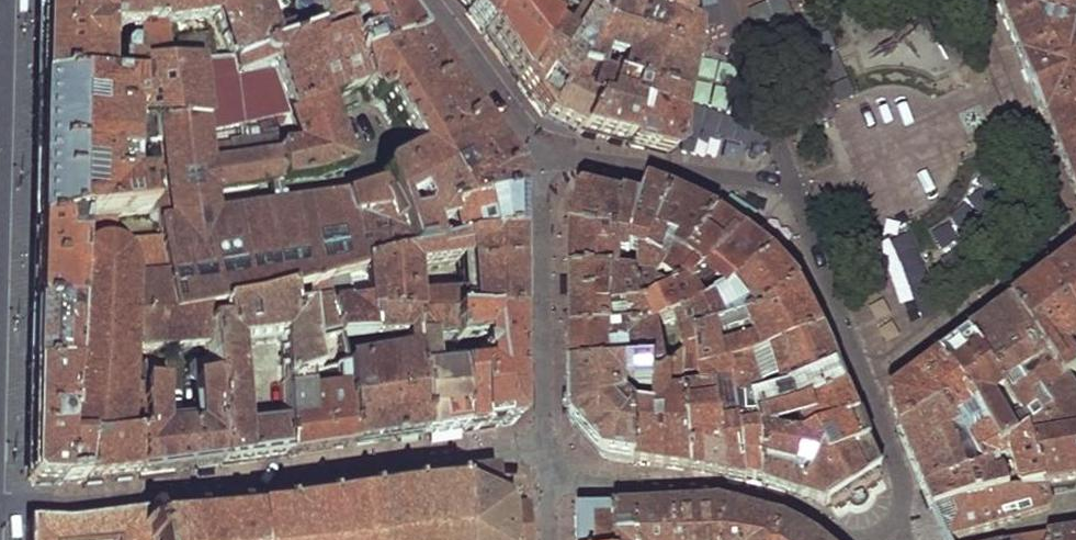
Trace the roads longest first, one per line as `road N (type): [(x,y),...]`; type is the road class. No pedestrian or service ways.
road 1 (residential): [(0,502),(87,500),(512,451),(544,457),(553,474)]
road 2 (residential): [(900,512),(896,461),(723,0)]
road 3 (residential): [(553,474),(586,485),(765,501),(857,537)]

